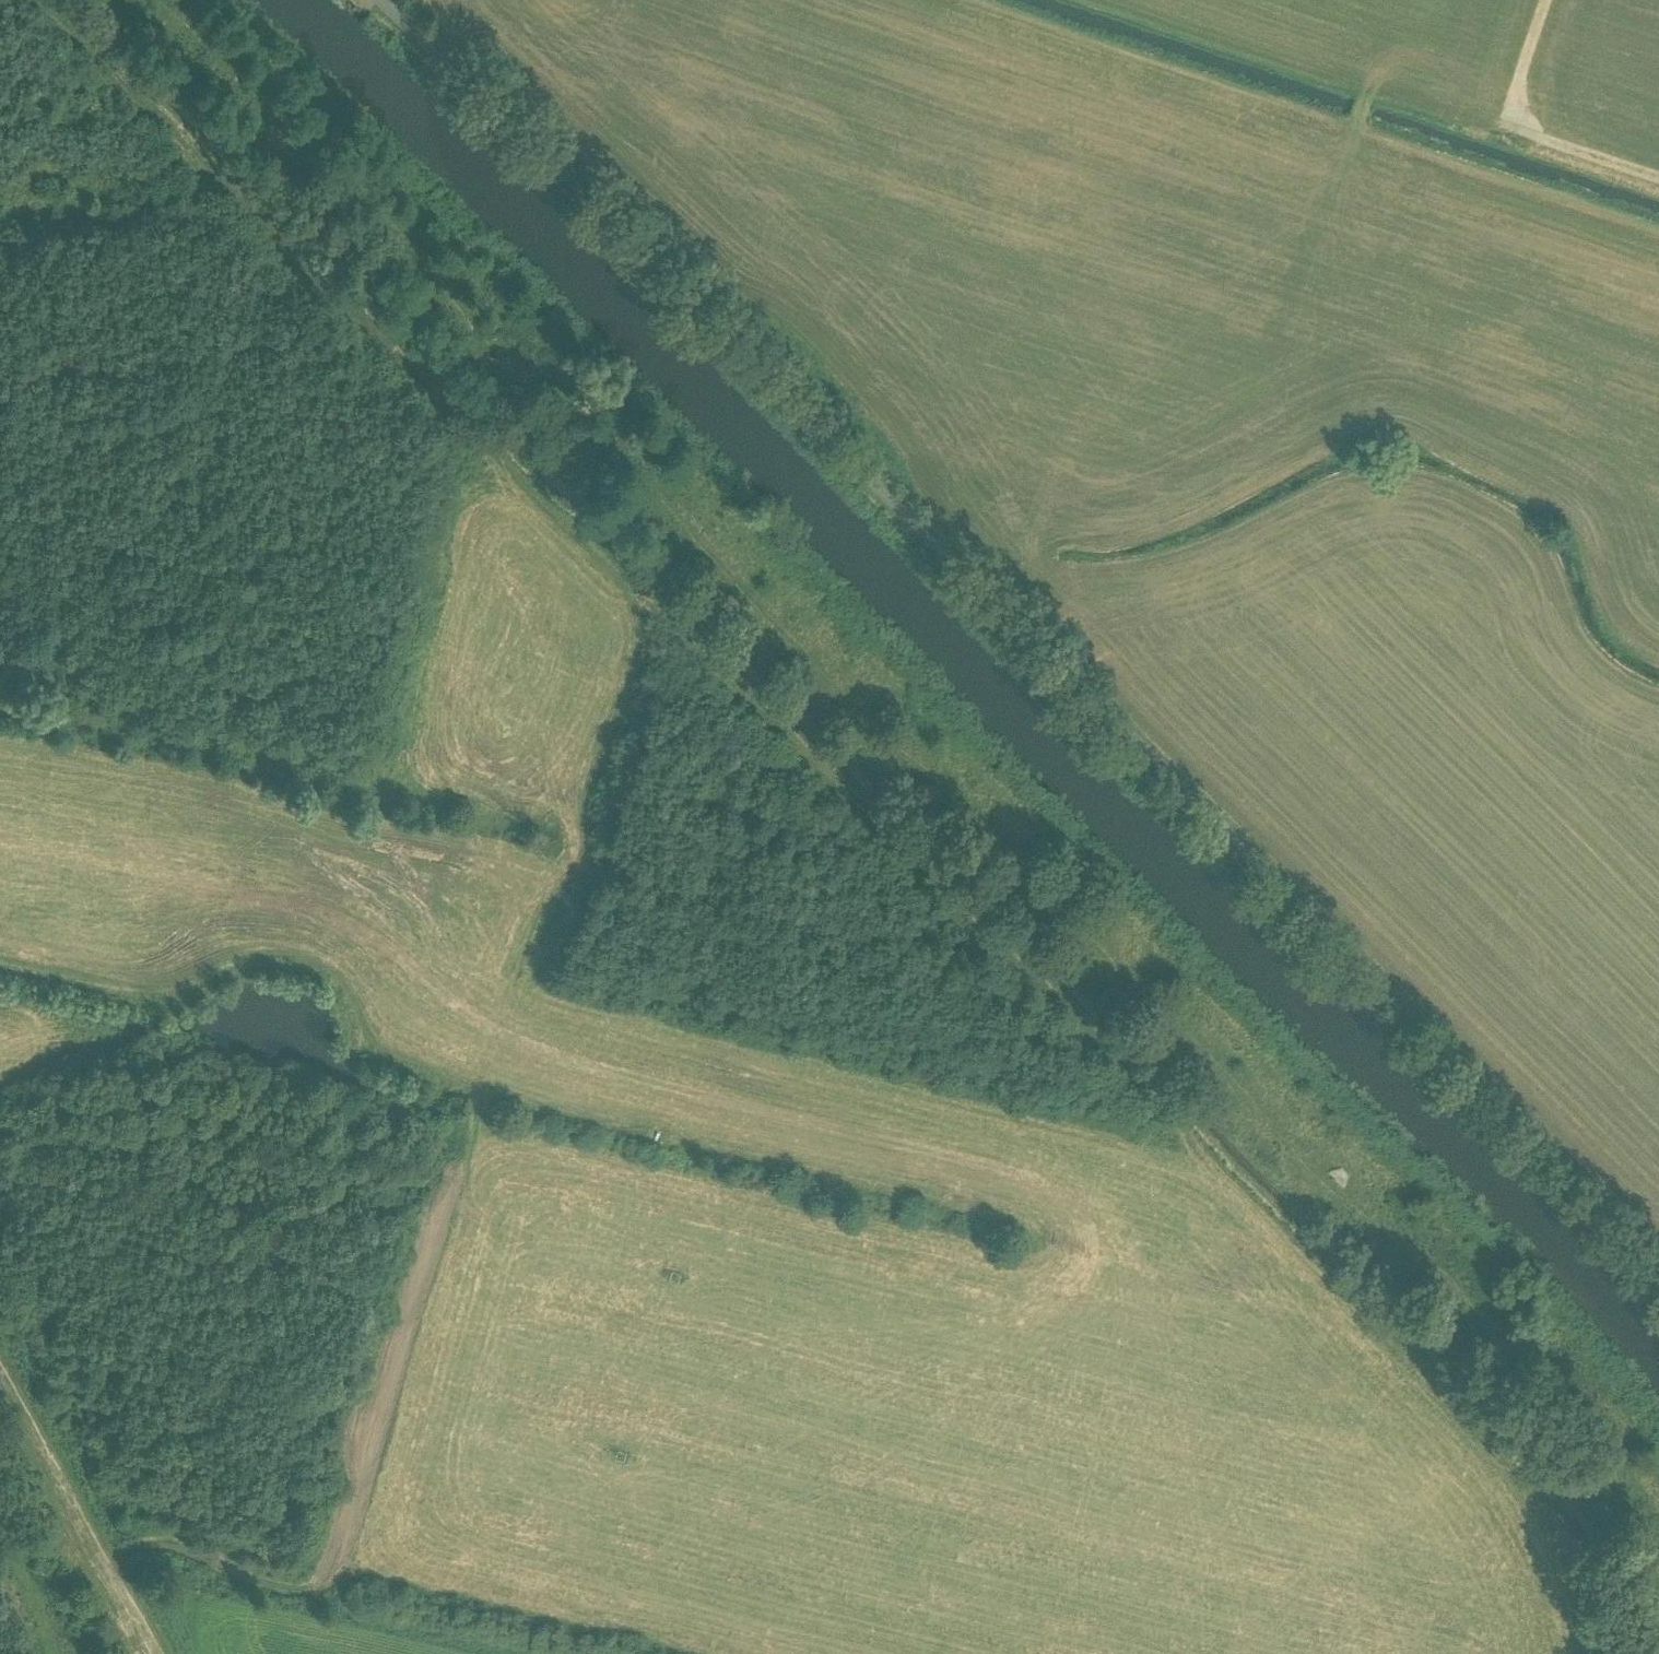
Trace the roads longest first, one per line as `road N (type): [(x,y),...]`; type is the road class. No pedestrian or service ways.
road 1 (track): [(157,1653),(0,1377)]

